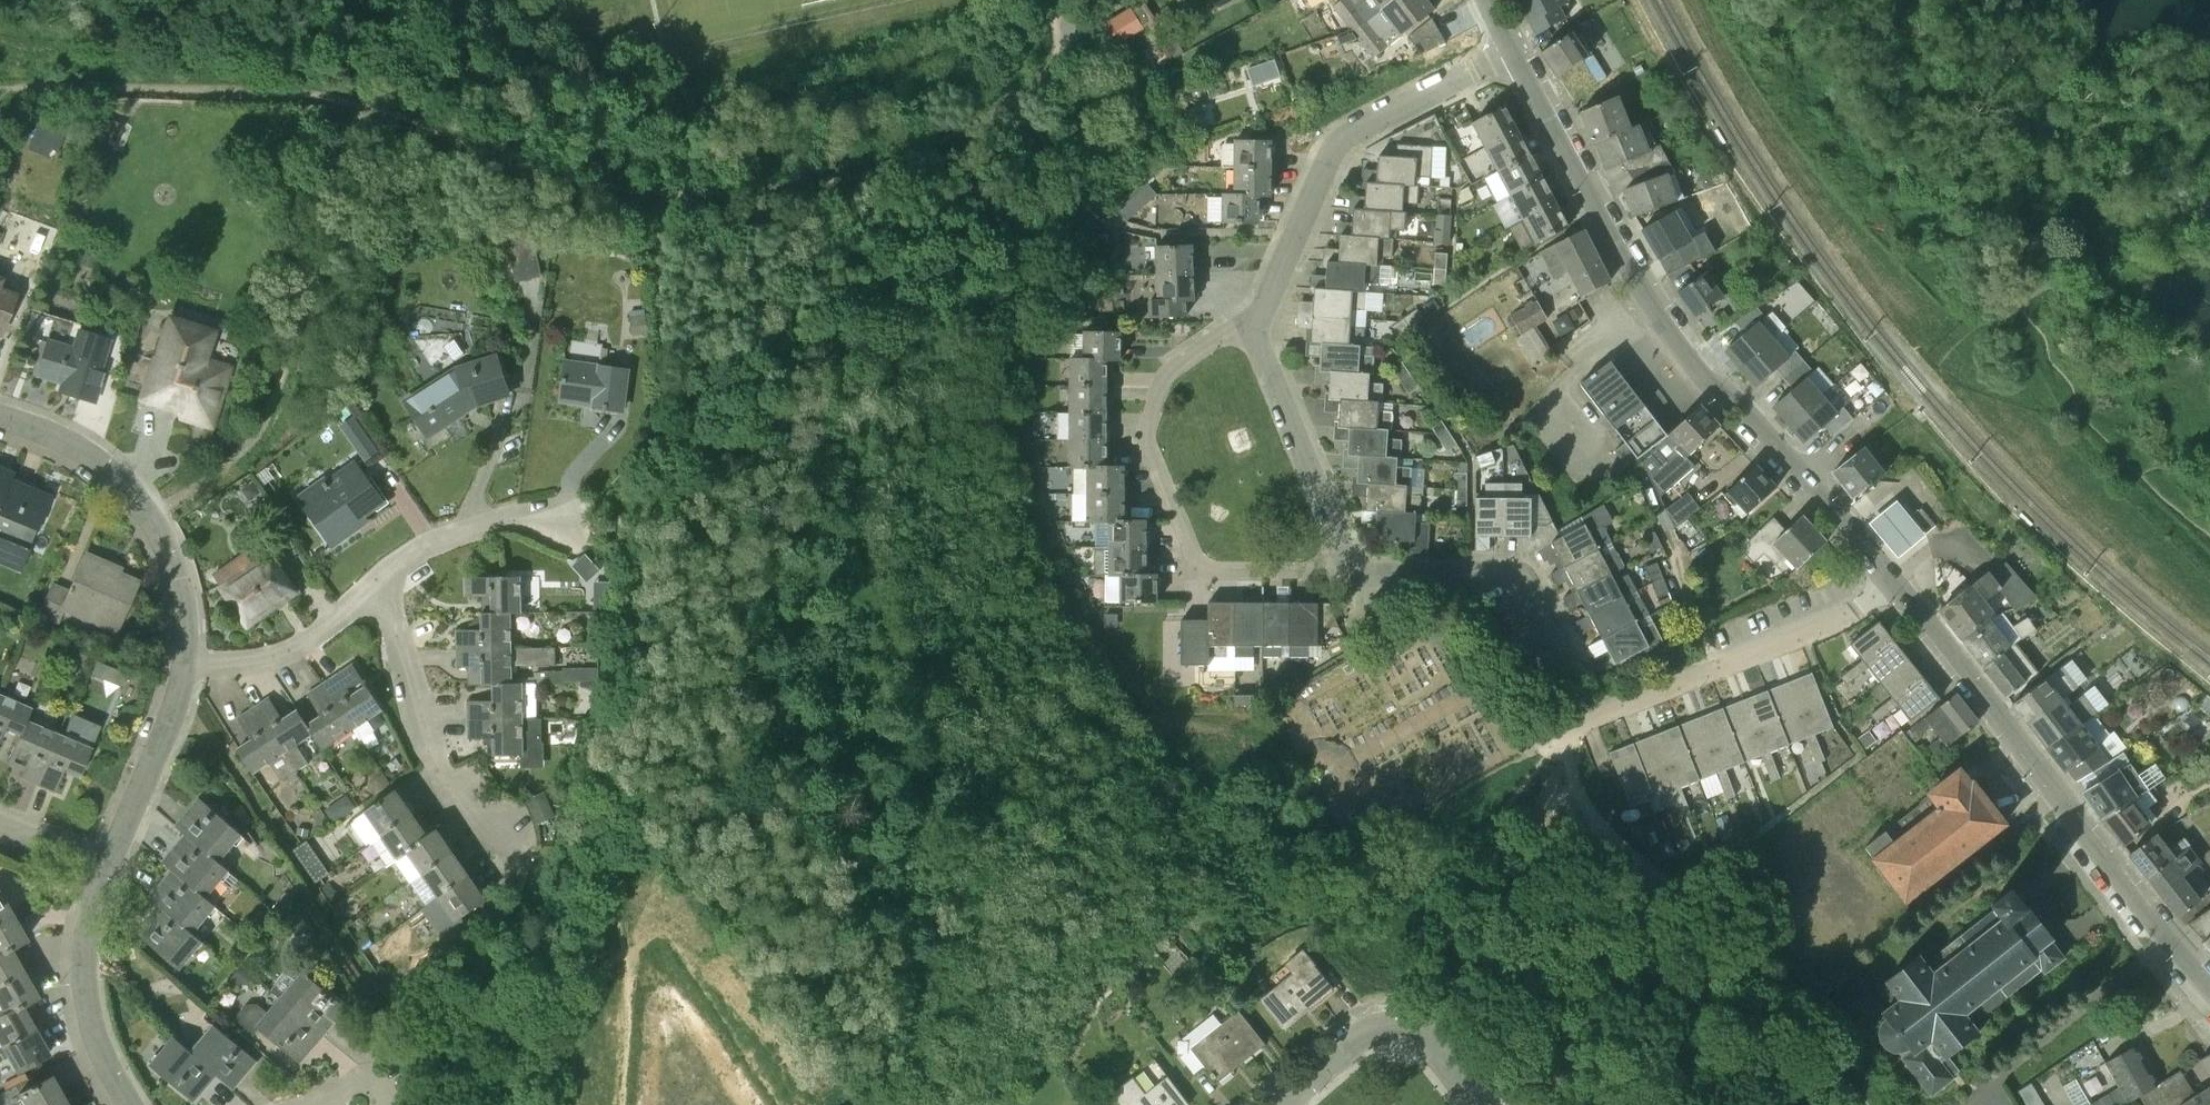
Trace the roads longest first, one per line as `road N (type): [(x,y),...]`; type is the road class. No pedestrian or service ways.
road 1 (tertiary): [(1802,478),(1634,273),(1513,54)]
road 2 (tertiary): [(2170,938),(1891,584)]
road 3 (residential): [(1338,558),(1321,571),(1202,567),(1149,447),(1147,425),(1164,376),(1251,322)]
road 4 (residential): [(1251,322),(1347,138),(1513,54)]
road 5 (unclassified): [(1559,729),(1837,620),(1891,584)]
road 6 (residential): [(0,419),(83,452),(132,495),(171,565),(184,663)]
road 7 (residential): [(526,840),(480,821),(445,779),(394,619),(373,585)]
road 8 (residential): [(1560,657),(1514,577),(1357,573),(1338,558)]
road 9 (residential): [(110,858),(87,921),(83,993),(128,1104)]
road 10 (residential): [(2170,938),(2032,1047),(1977,1104)]
road 11 (residential): [(1338,558),(1340,542),(1251,322)]
road 12 (residential): [(184,663),(282,654),(373,585)]
road 13 (residential): [(373,585),(412,556),(476,528),(525,518),(566,523)]
road 14 (residential): [(184,663),(110,858)]
road 15 (residential): [(1278,1104),(1358,1037),(1396,1025)]
road 16 (tertiary): [(1891,584),(1802,478)]
road 17 (residential): [(1802,478),(1891,398)]

